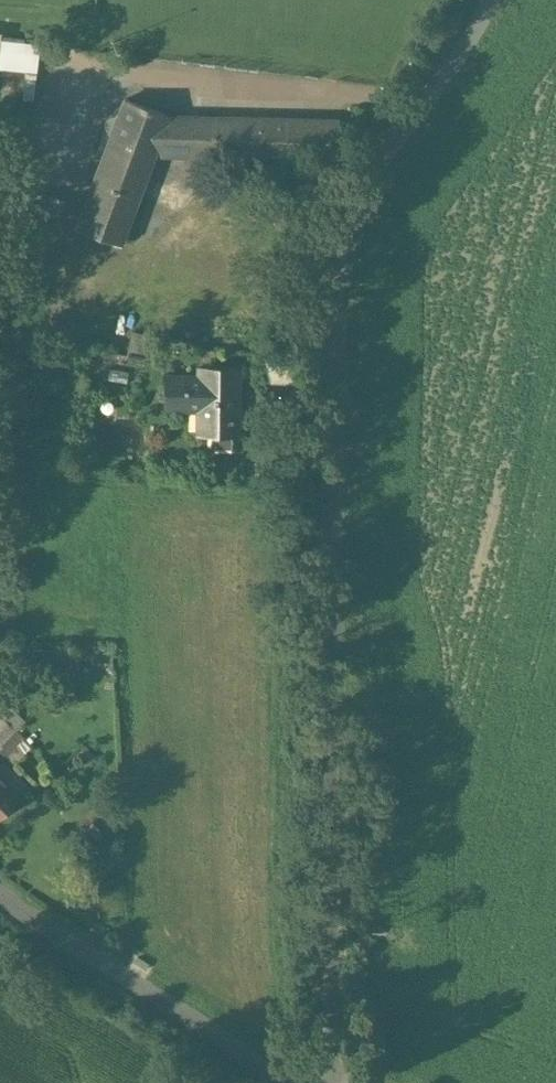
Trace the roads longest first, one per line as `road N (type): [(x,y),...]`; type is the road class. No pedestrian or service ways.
road 1 (residential): [(331,1082),(337,246),(364,182),(460,54),(489,0)]
road 2 (unclassified): [(276,1082),(217,1035),(0,896)]

